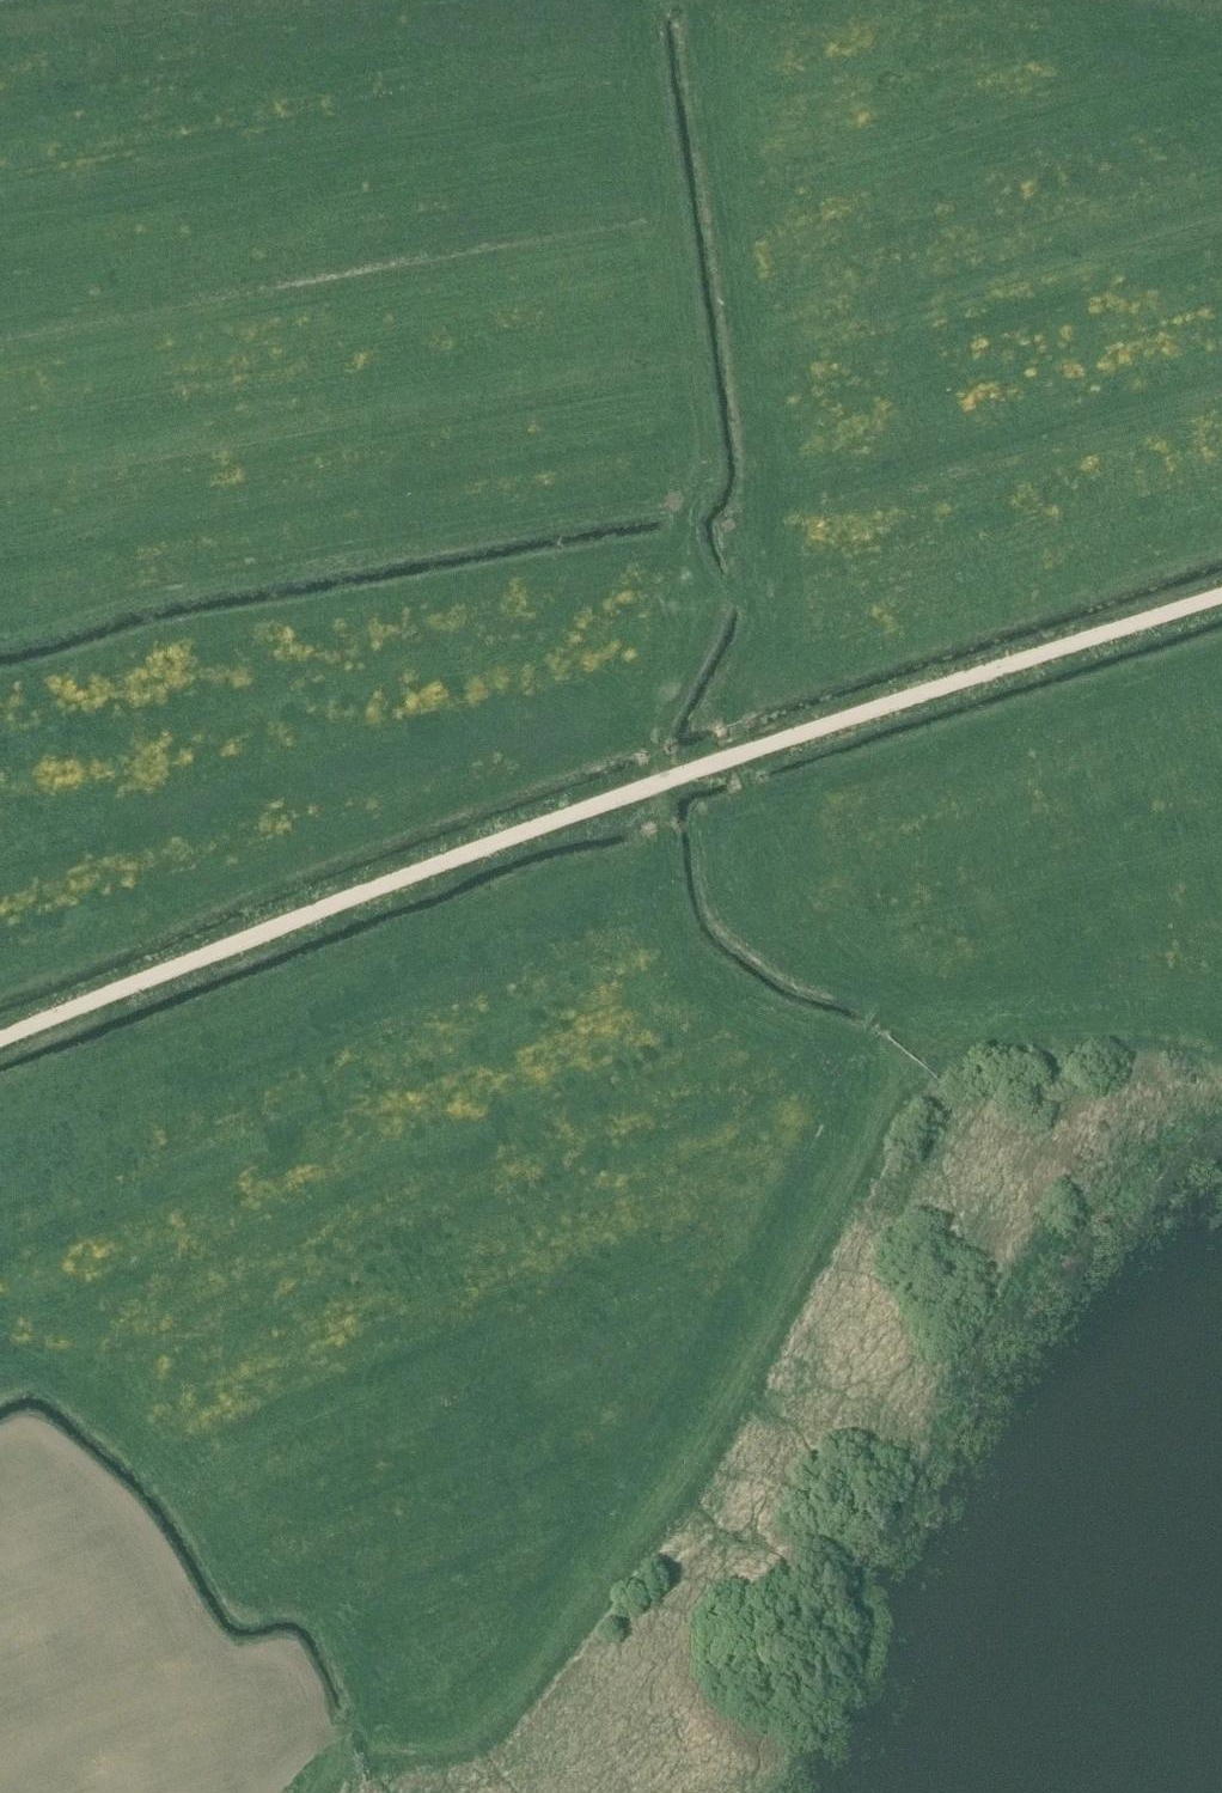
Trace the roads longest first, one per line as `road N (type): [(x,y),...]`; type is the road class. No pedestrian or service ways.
road 1 (track): [(0,1039),(533,826),(1221,596)]

